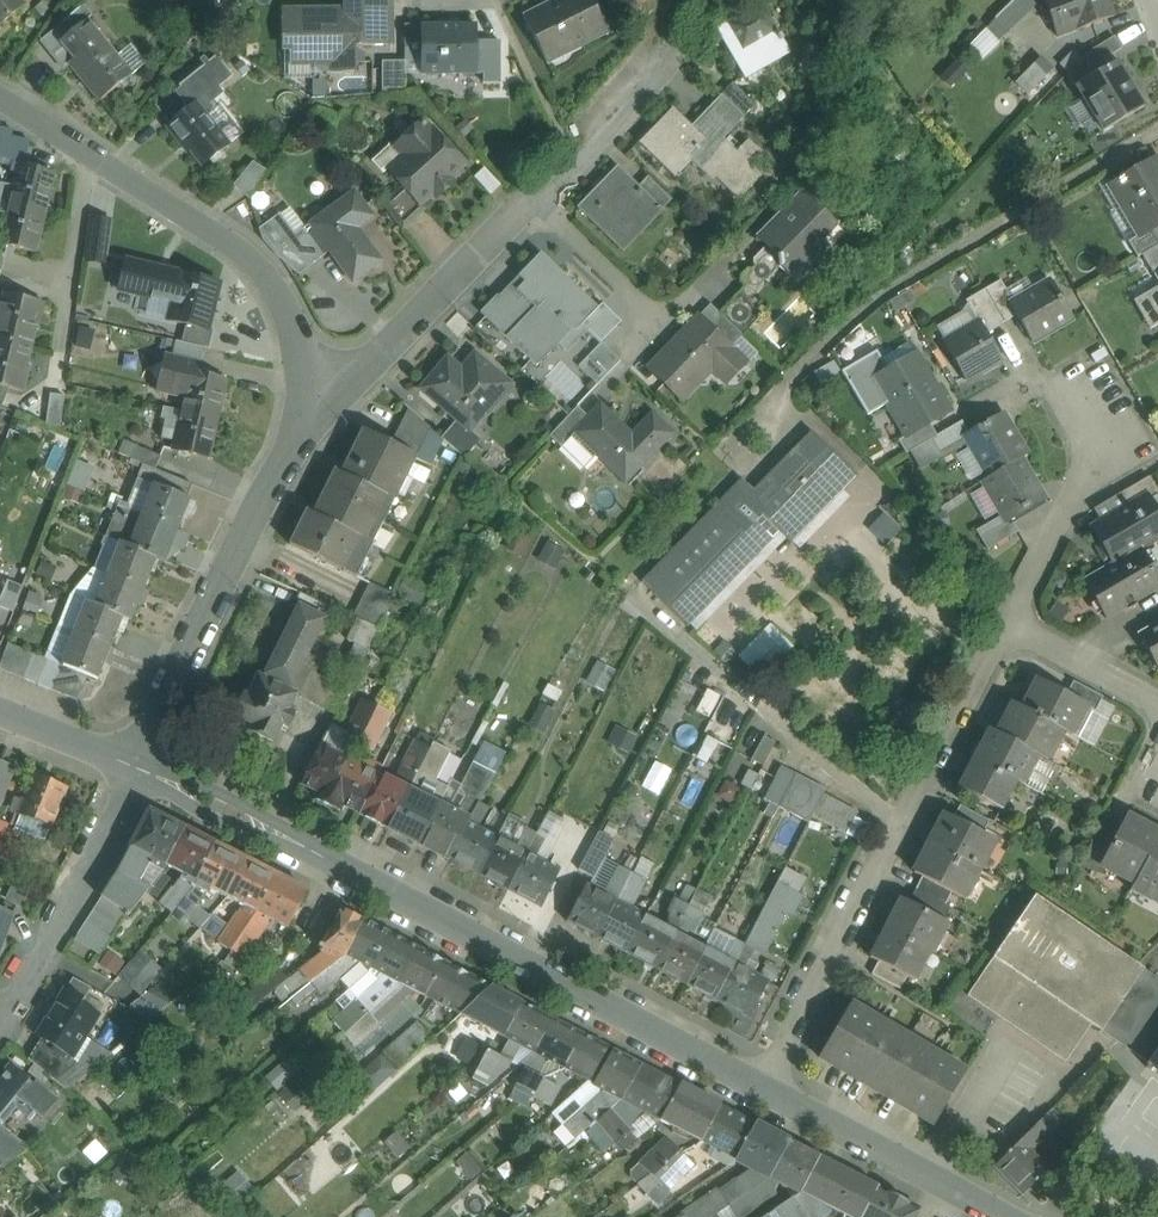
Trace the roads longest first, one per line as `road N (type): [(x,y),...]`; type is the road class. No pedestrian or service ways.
road 1 (residential): [(774,1084),(136,764)]
road 2 (residential): [(774,1084),(1009,629)]
road 3 (residential): [(320,407),(288,301),(239,246),(0,90)]
road 4 (residential): [(320,407),(282,460),(136,764)]
road 5 (residential): [(570,153),(320,407)]
road 6 (residential): [(0,1023),(92,862),(136,764)]
road 7 (residential): [(1003,1216),(774,1084)]
road 8 (residential): [(1009,629),(1103,449),(1084,408)]
road 9 (residential): [(1009,629),(1157,706)]
road 10 (residential): [(500,6),(570,153)]
road 11 (residential): [(667,28),(655,55),(570,153)]
road 12 (residential): [(136,764),(0,708)]

